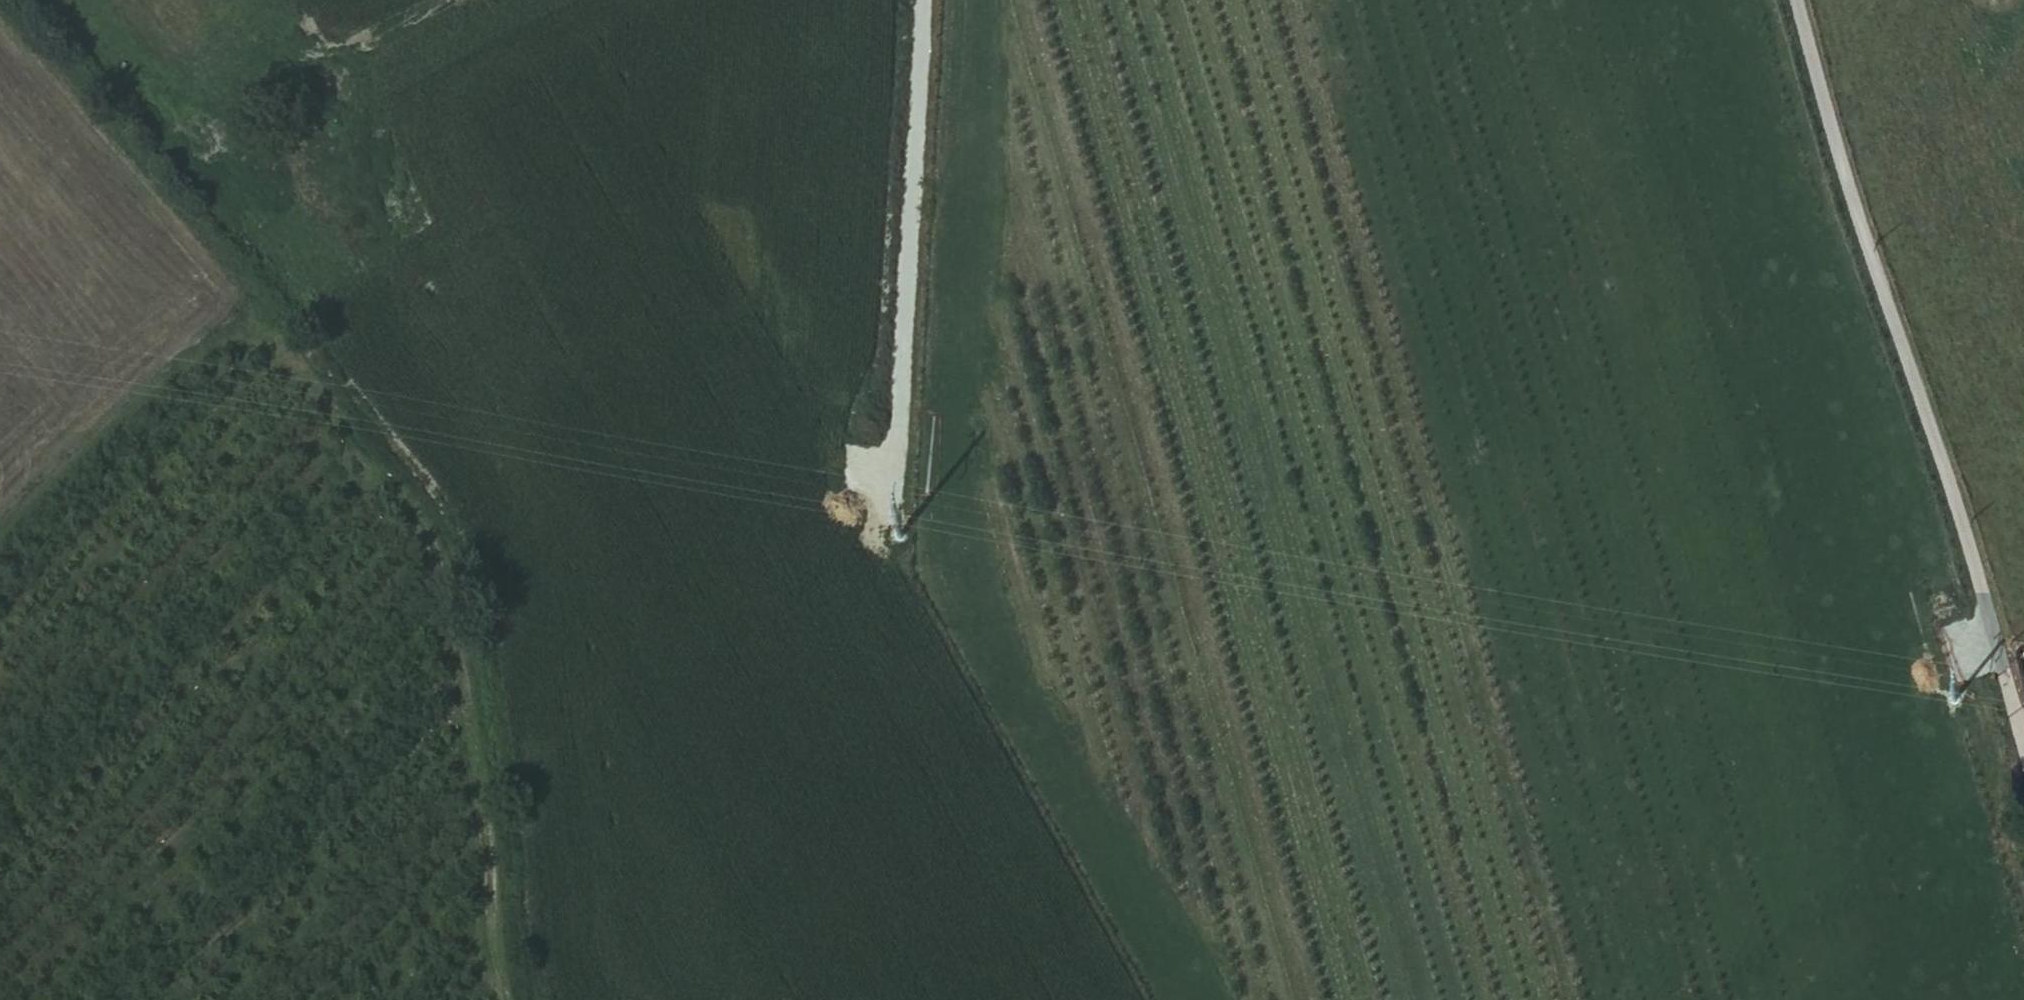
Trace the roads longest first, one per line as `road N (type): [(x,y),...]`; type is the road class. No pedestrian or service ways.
road 1 (unclassified): [(2023,756),(1792,0)]
road 2 (track): [(915,0),(891,476)]

